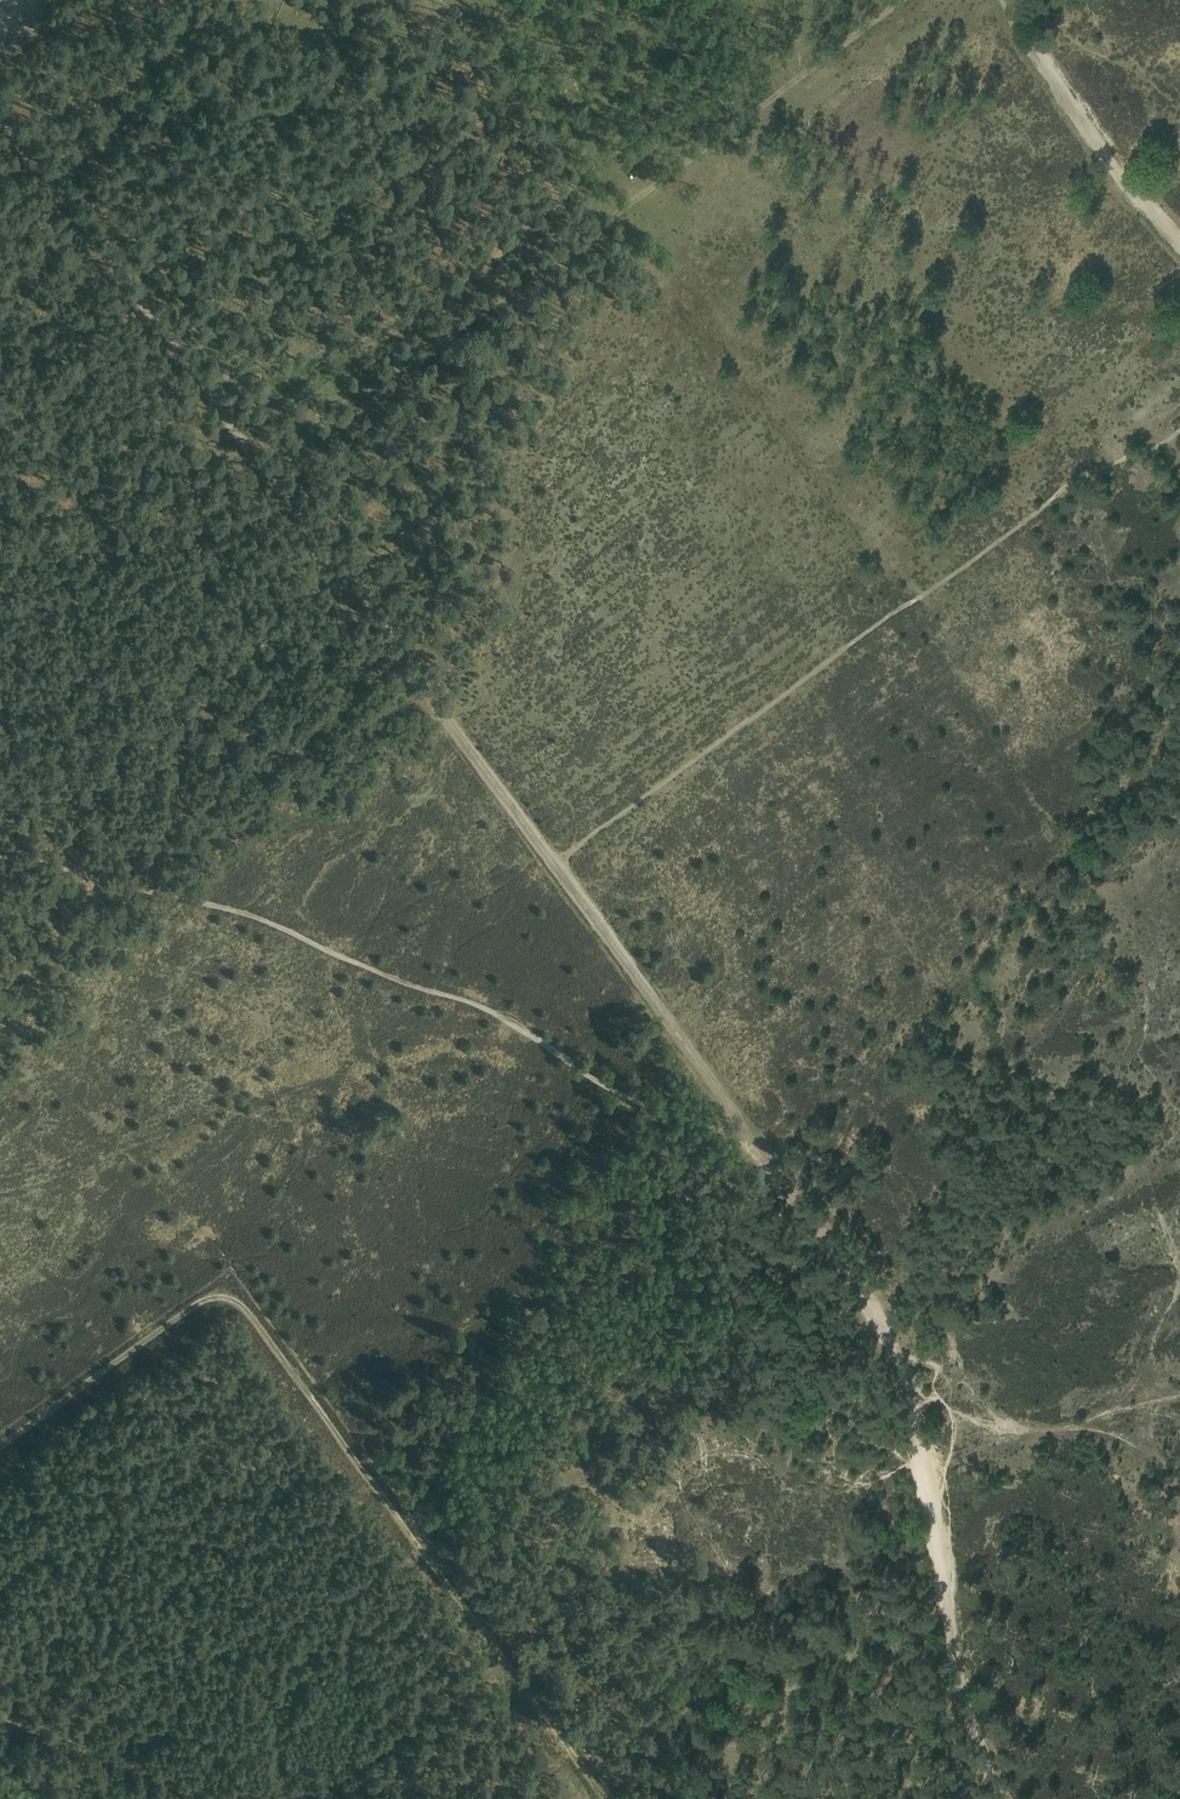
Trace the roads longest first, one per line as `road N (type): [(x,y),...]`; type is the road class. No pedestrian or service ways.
road 1 (track): [(0,859),(42,862),(281,927),(410,985),(478,1005),(637,1102),(735,1136),(765,1161)]
road 2 (track): [(765,1161),(861,1295),(905,1386),(960,1683),(1000,1798)]

